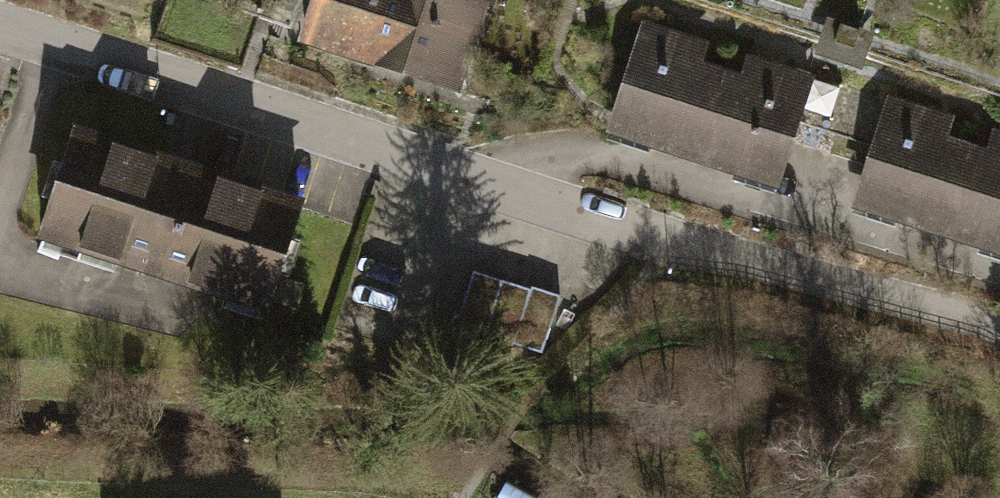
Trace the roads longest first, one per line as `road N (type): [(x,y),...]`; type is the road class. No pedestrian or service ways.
road 1 (residential): [(0,40),(260,126),(999,346)]

